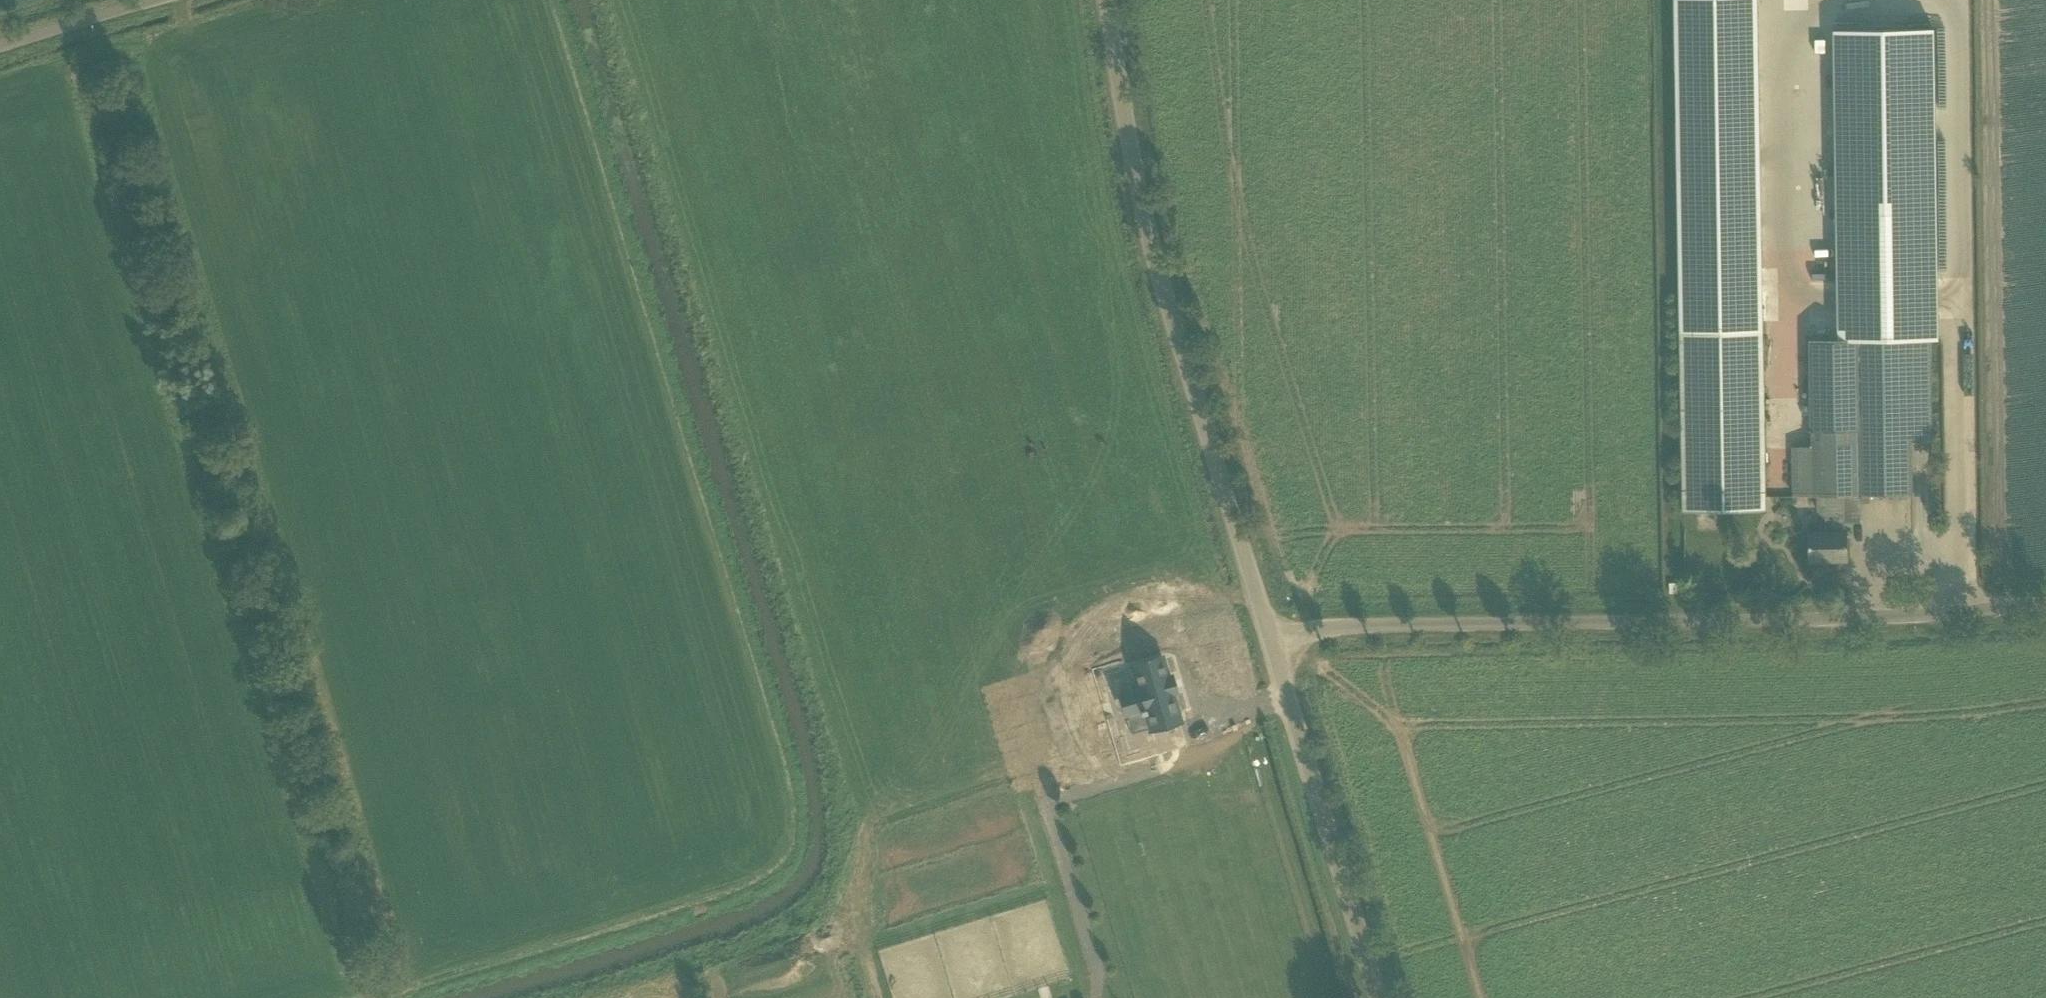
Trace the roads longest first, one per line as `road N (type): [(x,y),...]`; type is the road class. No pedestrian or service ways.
road 1 (unclassified): [(1267,636),(1956,618),(2045,605)]
road 2 (unclassified): [(1267,636),(1160,294),(1126,143),(1107,0)]
road 3 (unclassified): [(1384,997),(1267,636)]
road 4 (unclassified): [(0,50),(166,0)]

